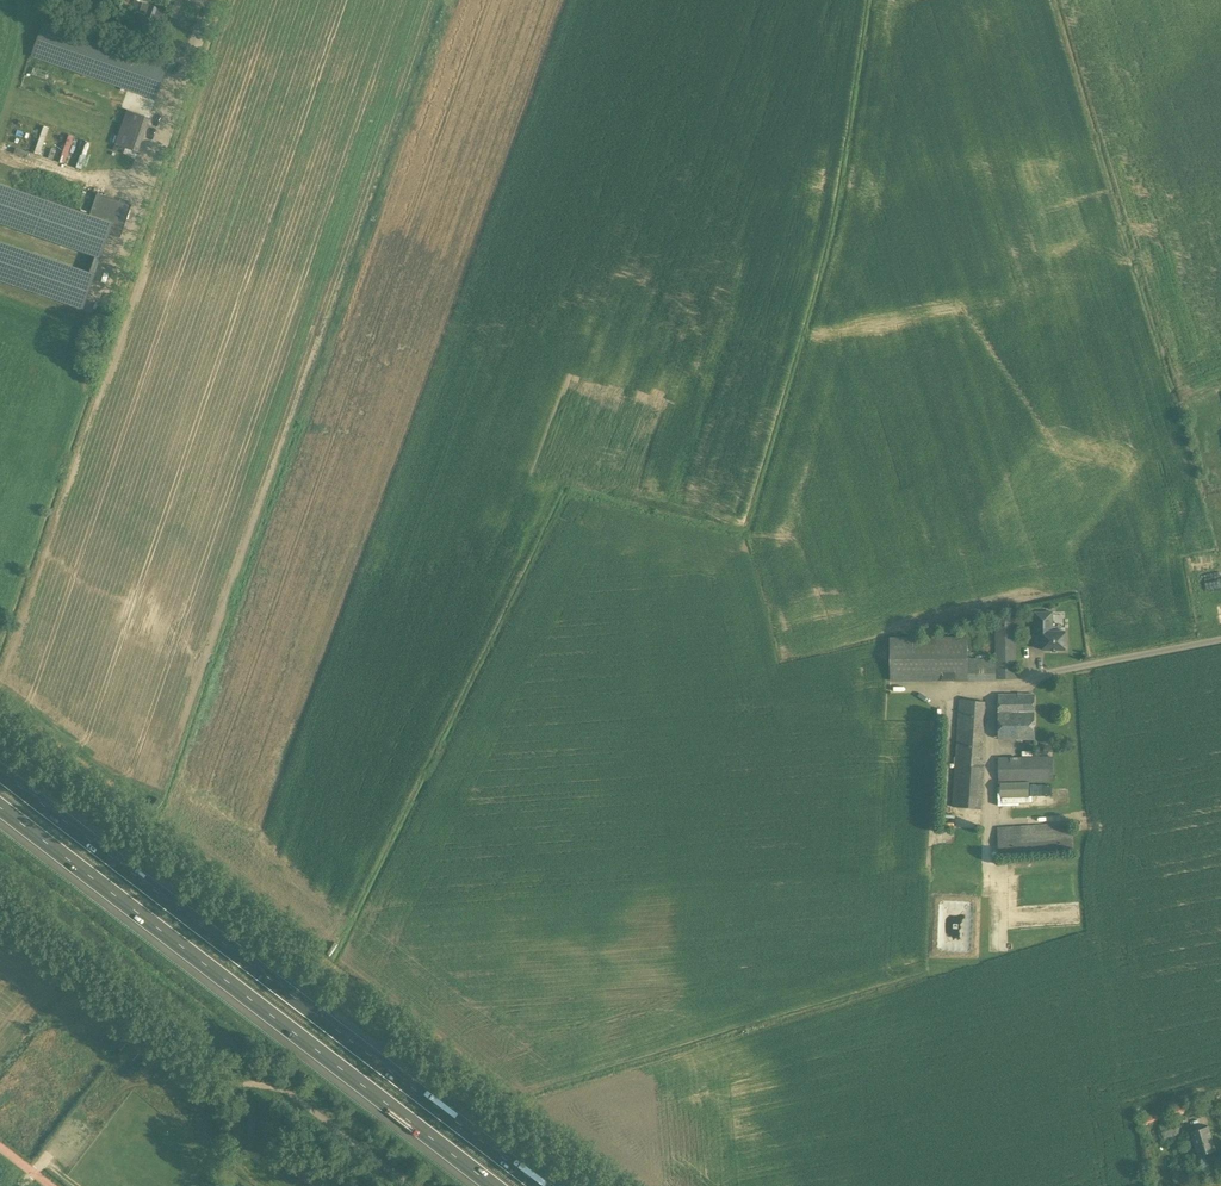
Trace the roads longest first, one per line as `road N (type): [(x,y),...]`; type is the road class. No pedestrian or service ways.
road 1 (motorway): [(0,810),(491,1185)]
road 2 (motorway): [(0,815),(53,896),(396,1185)]
road 3 (track): [(412,1185),(295,1097),(256,1084),(125,1084),(95,1103),(48,1154)]
road 4 (motorway): [(596,1185),(349,1008),(258,967)]
road 5 (motorway): [(543,1185),(258,967)]
road 6 (motorway): [(258,967),(0,769)]
road 7 (unclassified): [(1081,666),(1220,643)]

